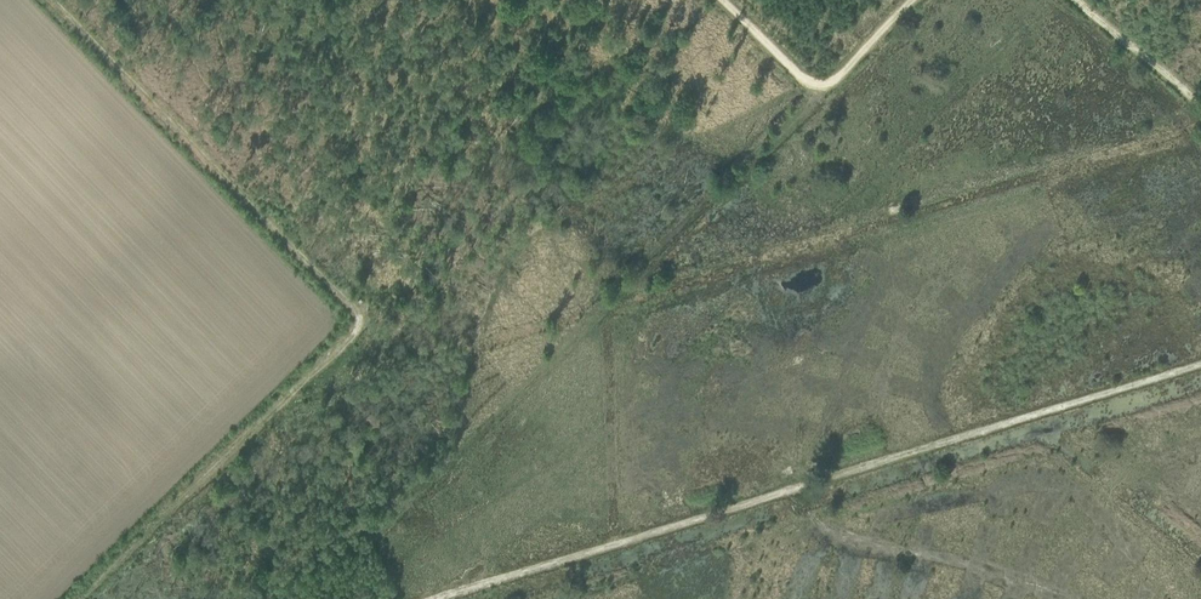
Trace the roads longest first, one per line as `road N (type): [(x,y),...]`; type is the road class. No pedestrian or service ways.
road 1 (track): [(53,0),(363,323),(81,598)]
road 2 (track): [(1200,363),(433,598)]
road 3 (track): [(464,439),(820,95)]
road 4 (track): [(1200,101),(1077,0)]
road 5 (track): [(721,0),(820,95)]
road 6 (track): [(820,95),(913,0)]

